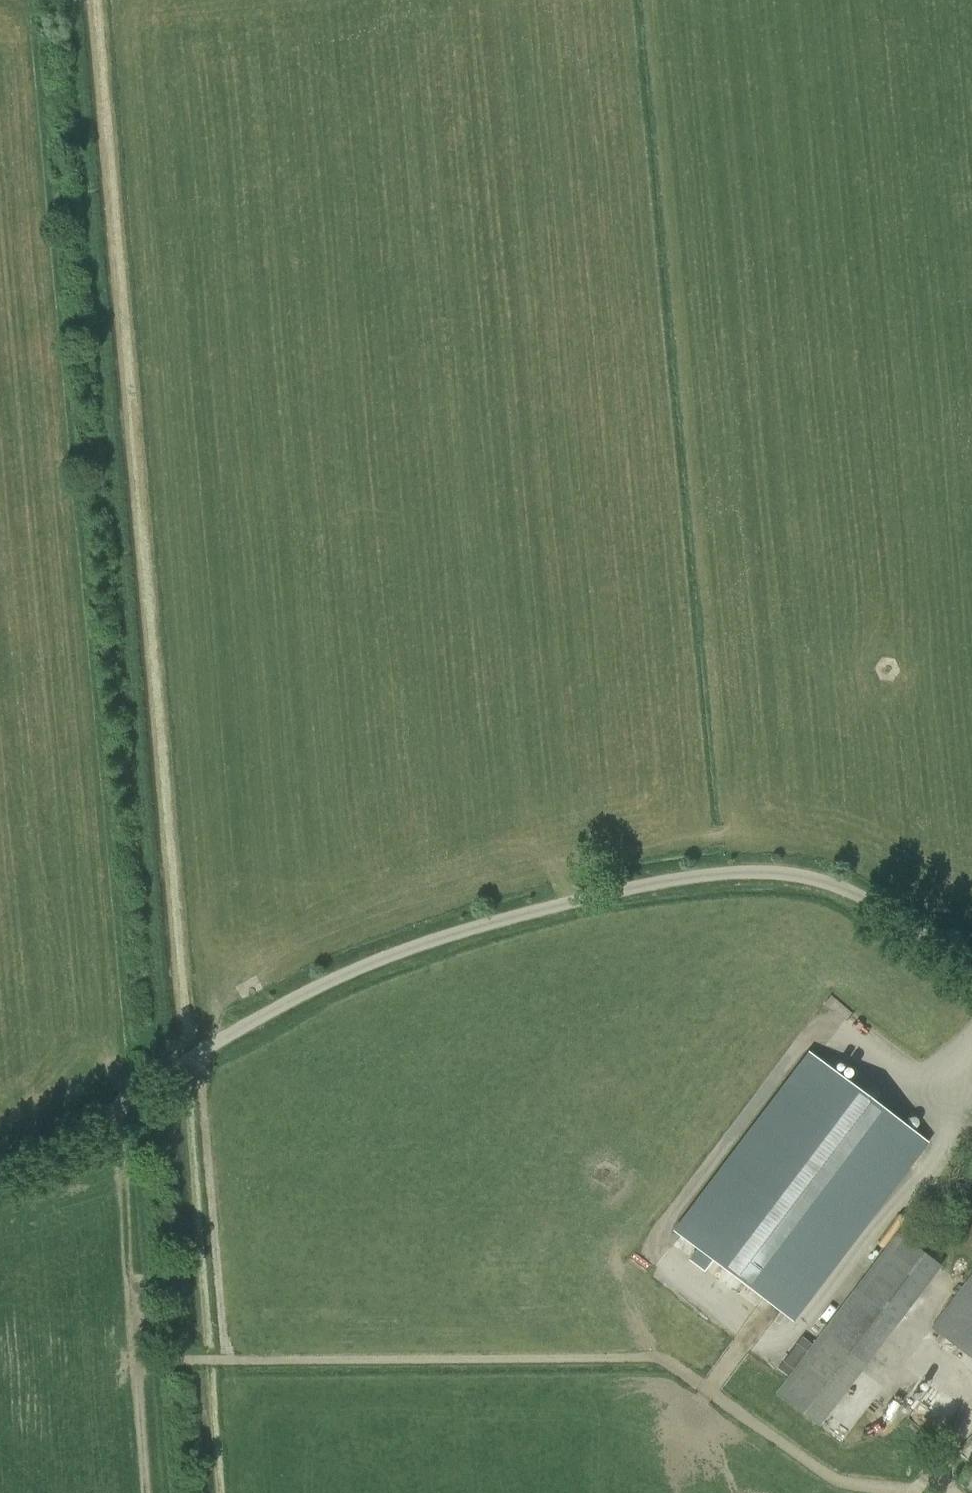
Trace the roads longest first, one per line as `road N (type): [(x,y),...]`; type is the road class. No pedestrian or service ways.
road 1 (unclassified): [(971,975),(839,887),(779,873),(668,880),(573,898),(423,940),(253,1021),(44,1148),(0,1166)]

